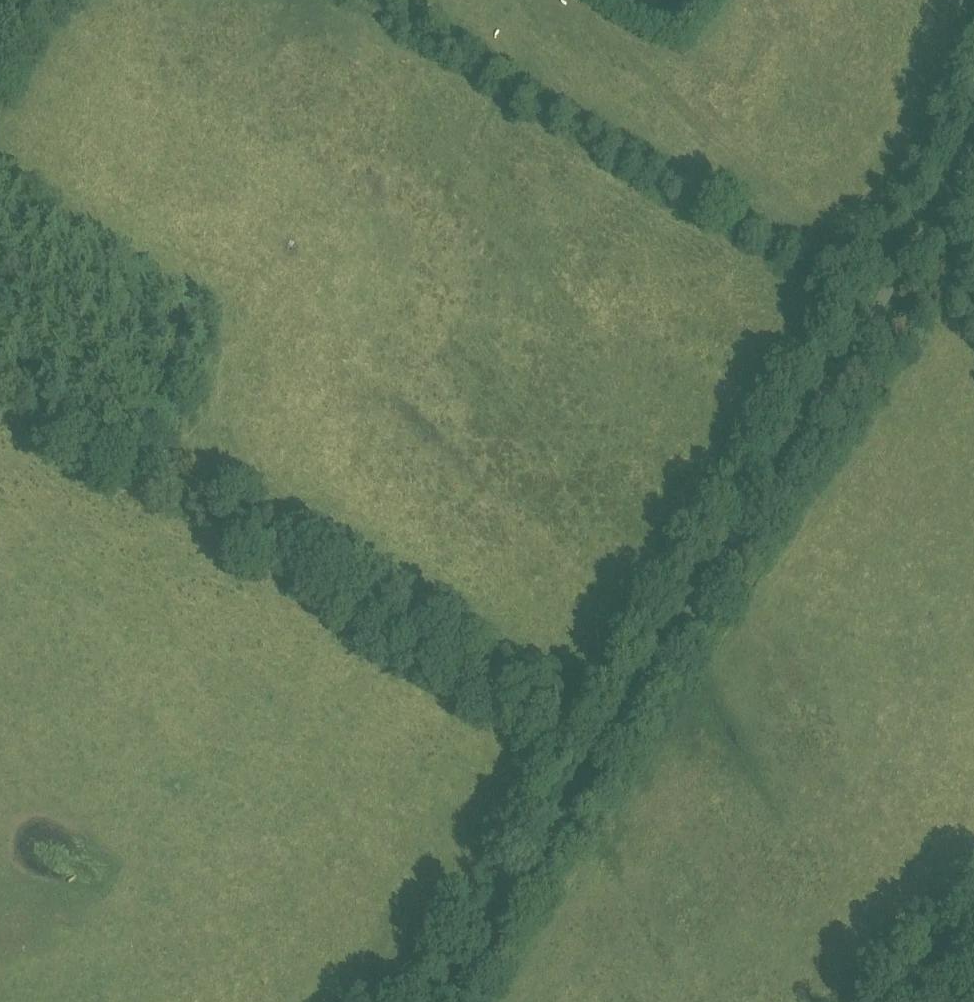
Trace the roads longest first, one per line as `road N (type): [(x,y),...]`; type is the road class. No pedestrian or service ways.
road 1 (residential): [(973,155),(449,1001)]

